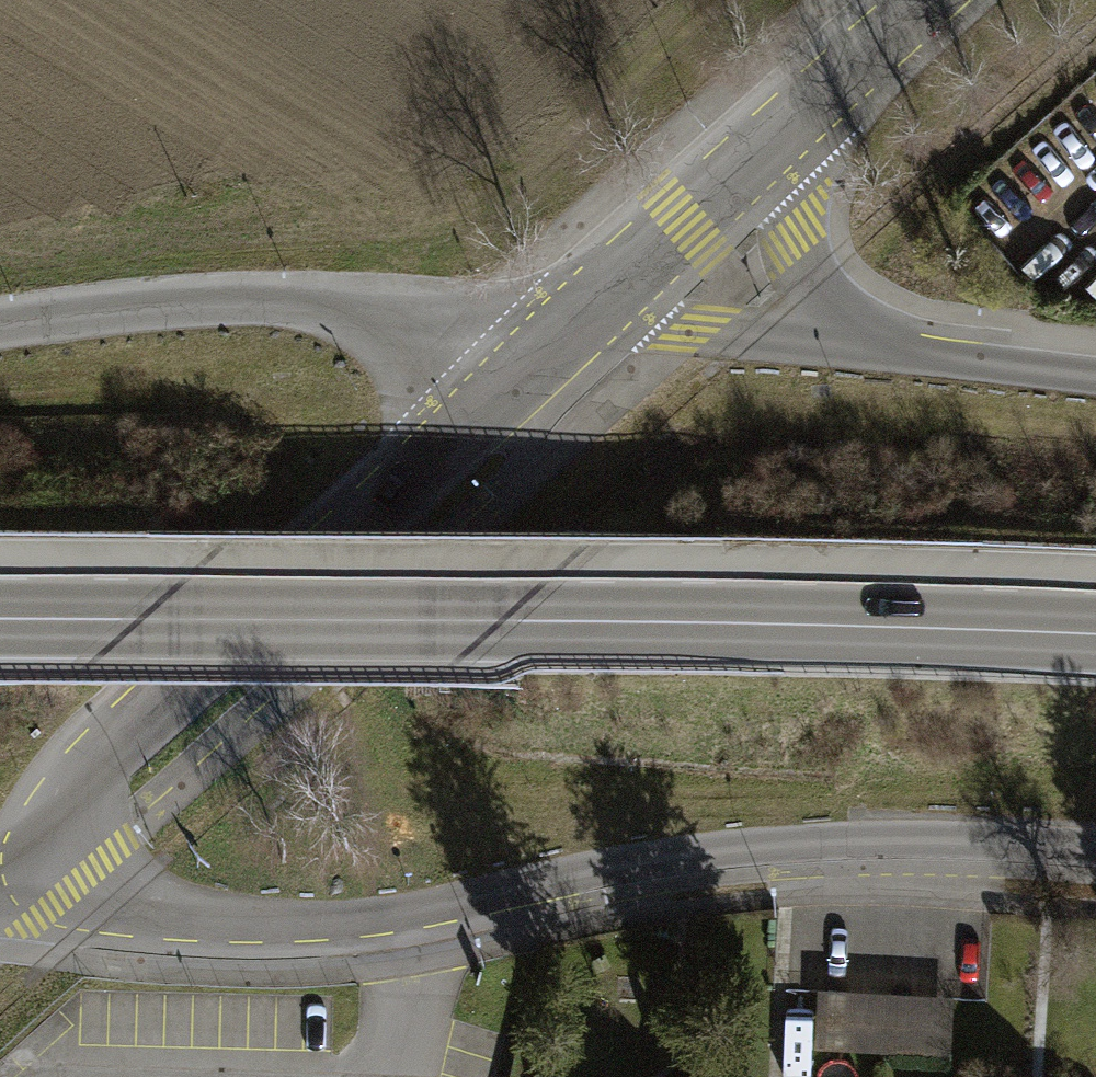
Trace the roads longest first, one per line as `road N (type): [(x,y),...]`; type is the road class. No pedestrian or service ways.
road 1 (primary): [(1095,626),(511,597),(0,600)]
road 2 (tertiary): [(39,878),(67,893),(198,923),(292,928),(400,921),(551,879),(730,850),(875,840),(1095,849)]
road 3 (unclassified): [(39,878),(63,810),(113,748),(583,315)]
road 4 (tertiary): [(583,315),(458,326),(337,300),(257,296),(0,326)]
road 5 (tertiary): [(882,359),(756,330),(583,315)]
road 6 (unclassified): [(583,315),(788,123)]
road 7 (unclassified): [(882,359),(801,292),(787,220),(788,123)]
road 8 (tertiary): [(1095,379),(882,359)]
road 9 (unclassified): [(788,123),(926,0)]

